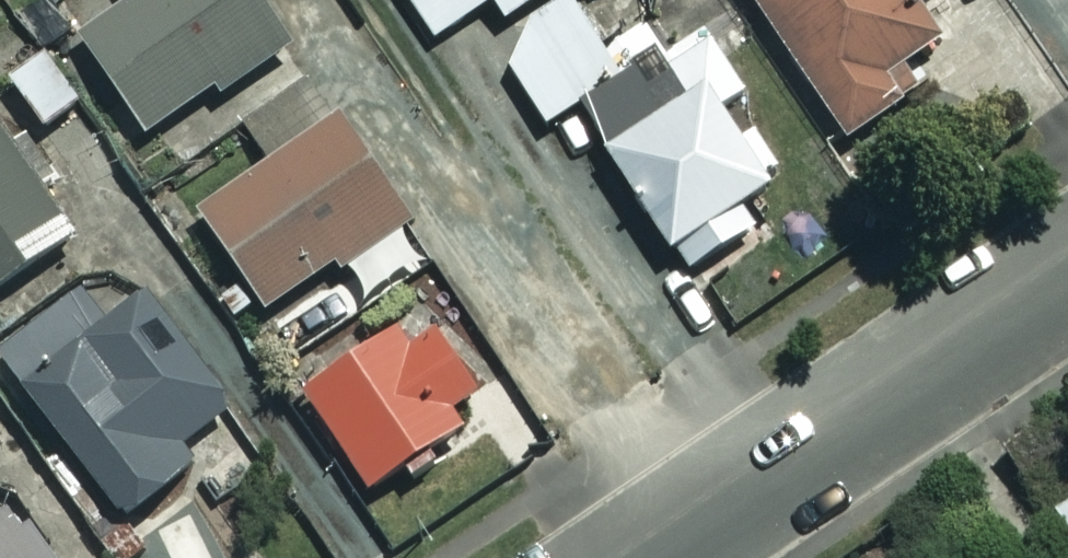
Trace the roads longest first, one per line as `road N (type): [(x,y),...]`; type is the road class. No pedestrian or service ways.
road 1 (residential): [(1067,276),(653,557)]

